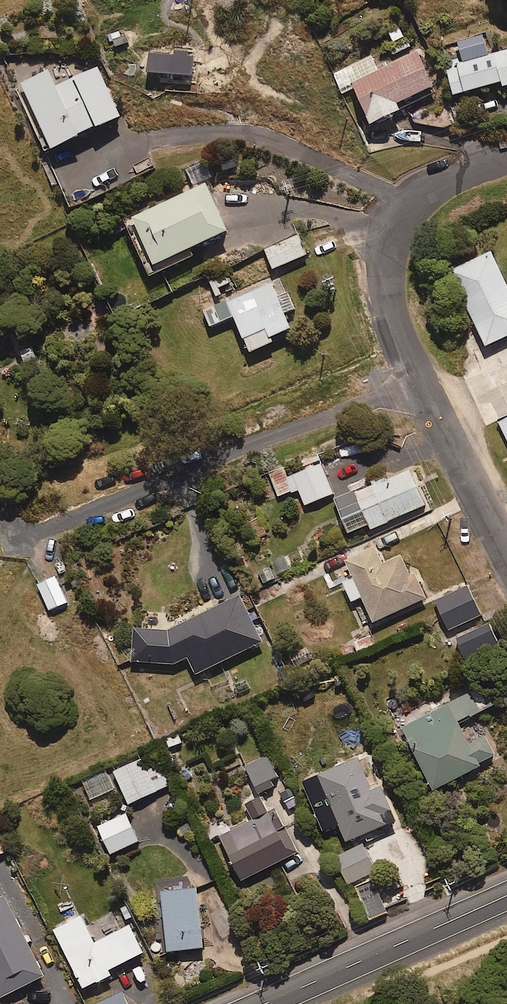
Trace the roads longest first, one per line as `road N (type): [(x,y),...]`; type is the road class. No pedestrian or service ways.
road 1 (residential): [(506,161),(428,188),(398,214),(386,252),(385,291),(394,328),(506,548)]
road 2 (secondary): [(265,1003),(506,895)]

